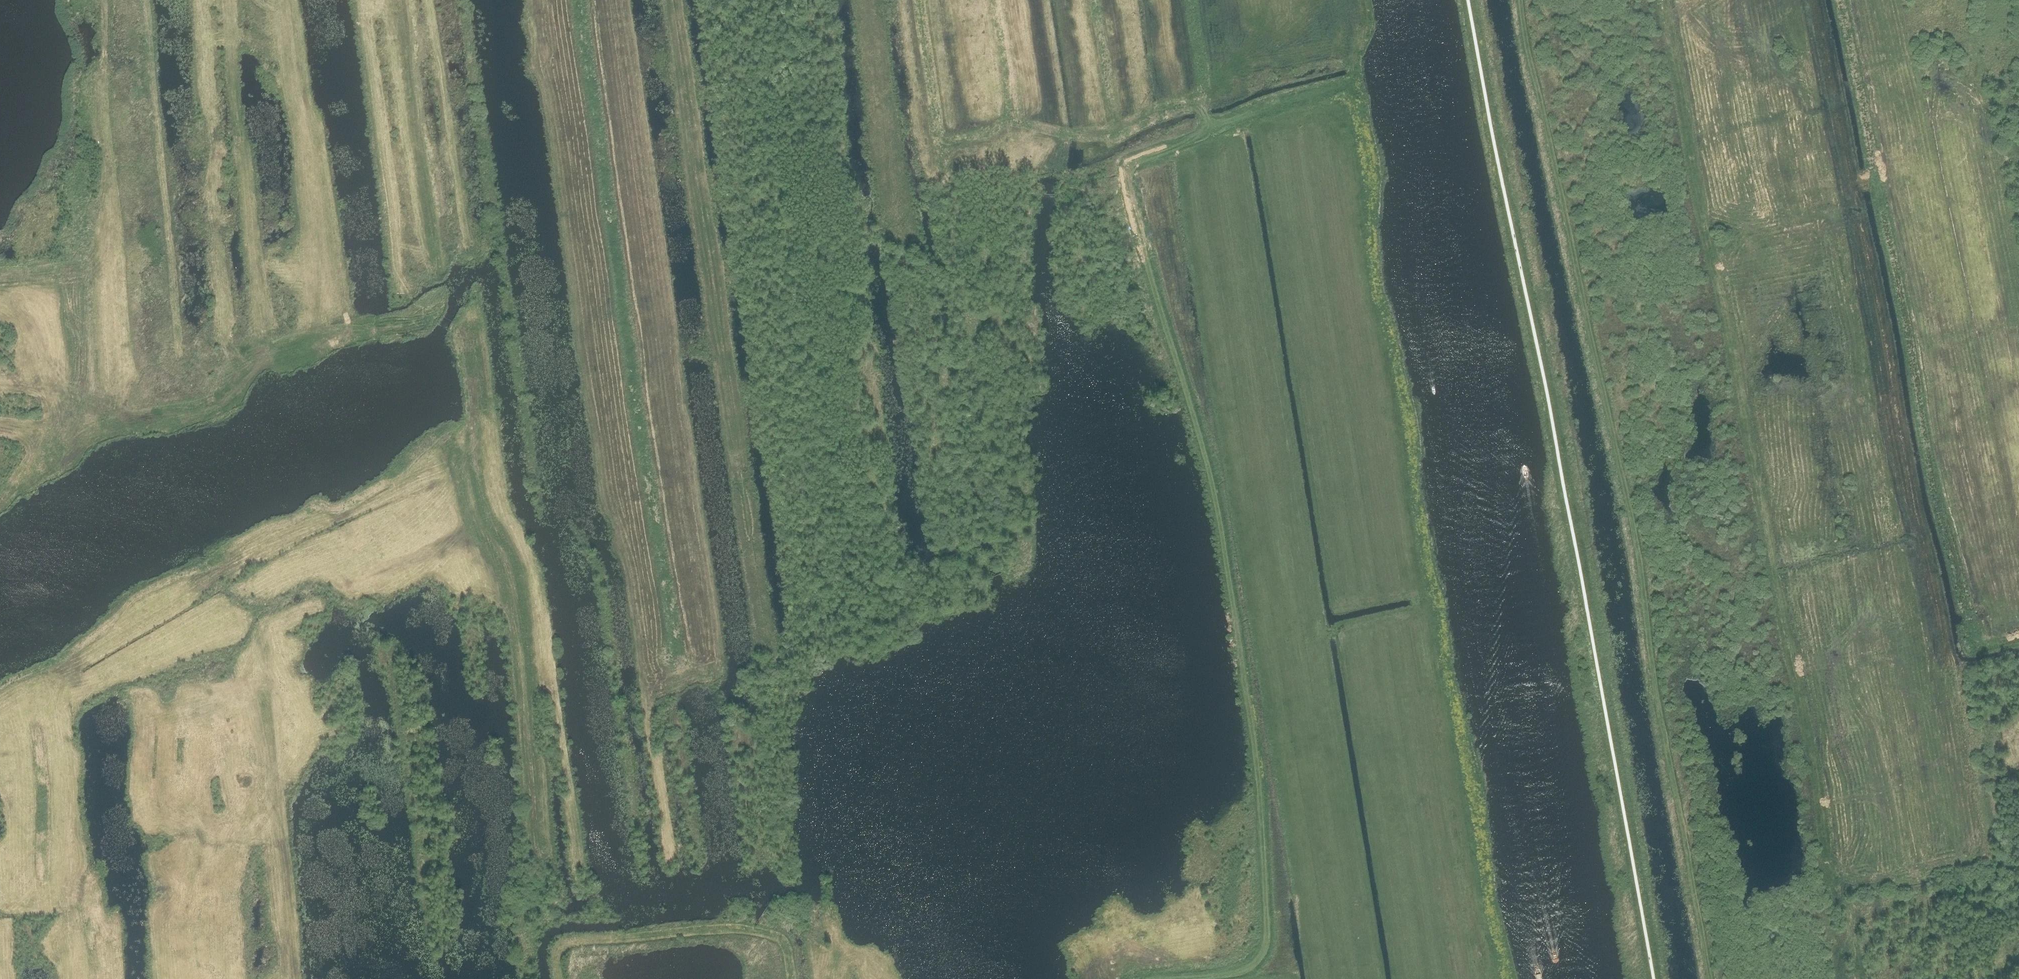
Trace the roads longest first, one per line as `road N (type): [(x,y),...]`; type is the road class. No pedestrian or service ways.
road 1 (track): [(1860,978),(1850,912),(1832,896),(1664,0)]
road 2 (track): [(2018,638),(1979,640),(1936,510),(1835,0)]

